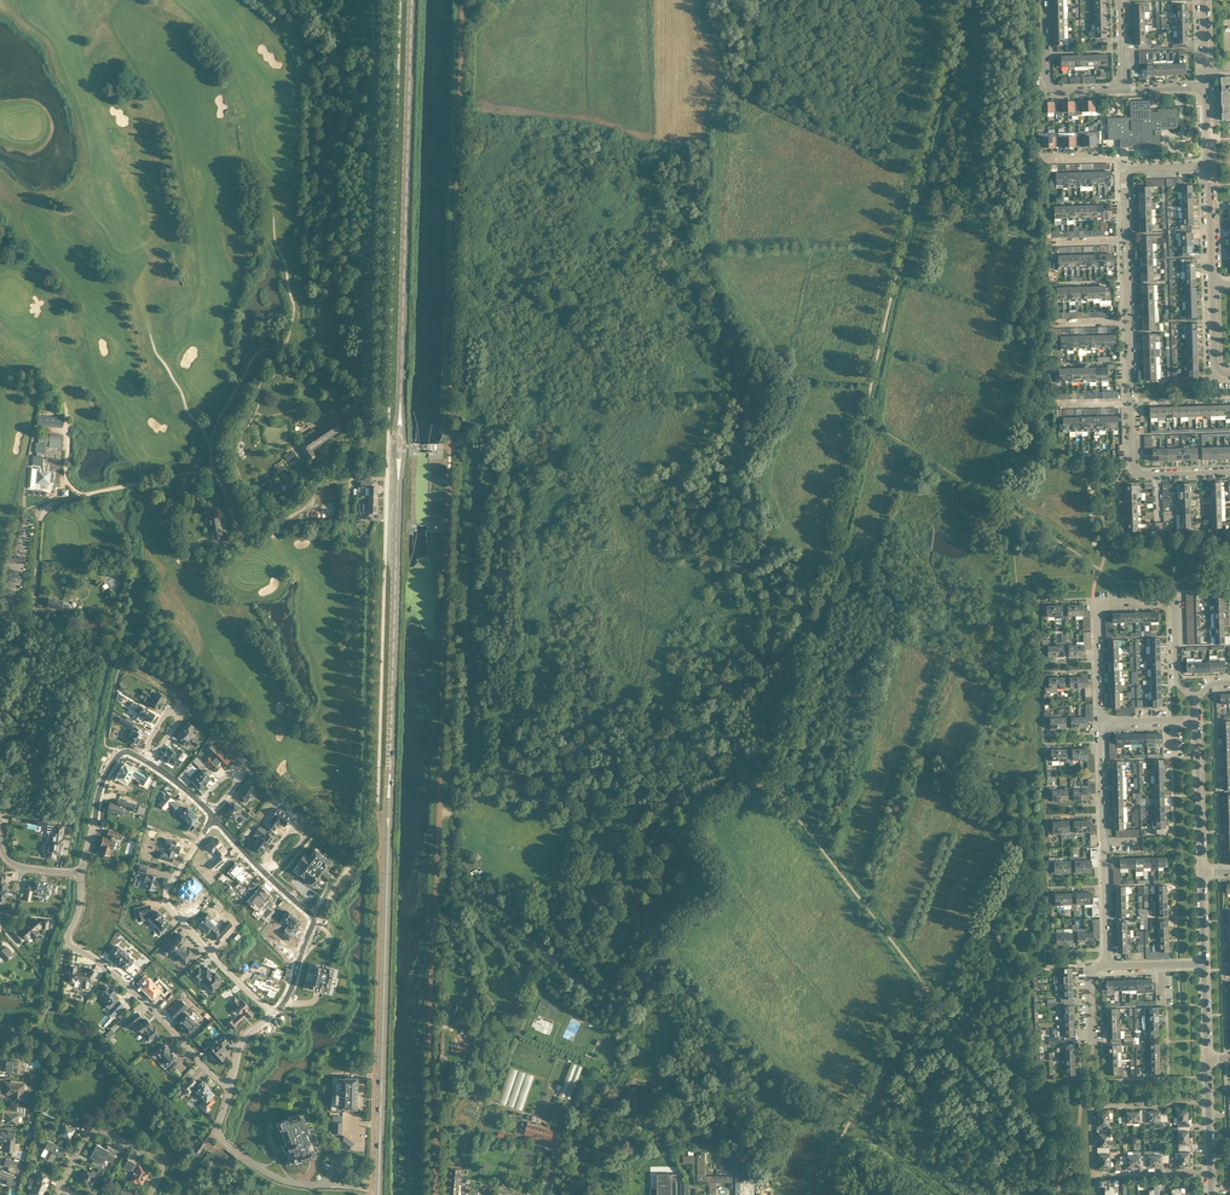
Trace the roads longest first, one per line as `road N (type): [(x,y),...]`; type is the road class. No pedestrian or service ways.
road 1 (track): [(971,1045),(779,790),(962,0)]
road 2 (unclassified): [(450,447),(463,0)]
road 3 (secondary): [(400,414),(412,0)]
road 4 (secondary): [(379,1194),(389,830)]
road 5 (residential): [(1210,1172),(1102,1174),(1093,1164),(1092,1136),(1092,1107),(1208,1102)]
road 6 (secondary): [(390,773),(398,479)]
road 7 (unclassified): [(31,621),(40,512),(213,467)]
road 8 (unclassified): [(436,1194),(436,906)]
road 9 (residential): [(229,1086),(124,983),(69,943),(80,872)]
road 10 (residential): [(272,1016),(166,904),(170,883),(212,818)]
road 11 (track): [(440,775),(472,772),(492,716),(563,737),(631,688)]
road 12 (unclassified): [(387,478),(326,461),(248,533),(237,525),(213,467)]
road 13 (residential): [(1107,966),(1100,722)]
road 14 (residential): [(1196,699),(1176,678),(1174,600),(1095,603)]
road 15 (residential): [(229,1086),(217,1131),(226,1142),(282,1180),(336,1185)]
road 16 (residential): [(57,1194),(94,1129),(159,1163),(149,1194)]
road 17 (residential): [(270,879),(312,925),(288,998),(272,1016)]
road 18 (residential): [(1044,0),(1051,87),(1121,89)]
road 19 (residential): [(1201,872),(1196,719)]
road 20 (track): [(990,498),(875,425),(864,426)]
road 21 (track): [(1061,1157),(971,1045)]
road 22 (residential): [(80,872),(106,774),(121,754),(138,757)]
road 23 (residential): [(138,757),(167,706),(182,717),(151,765)]
road 24 (residential): [(260,869),(293,824),(308,837),(270,879)]

